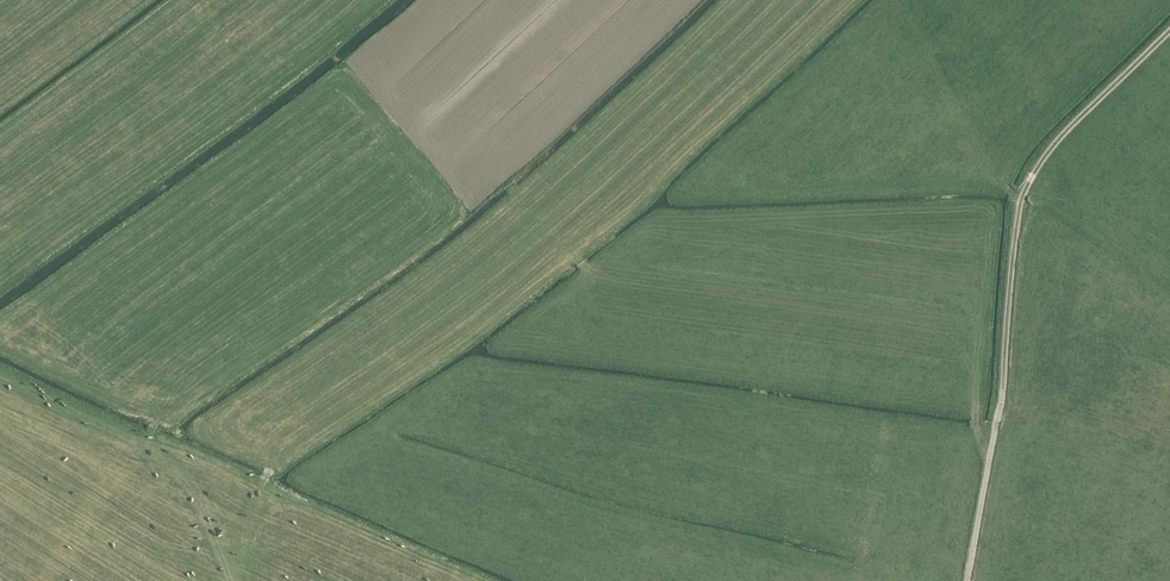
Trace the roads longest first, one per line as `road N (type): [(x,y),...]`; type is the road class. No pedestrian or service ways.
road 1 (track): [(967,580),(1002,392),(1017,213),(1054,144),(1169,31)]

